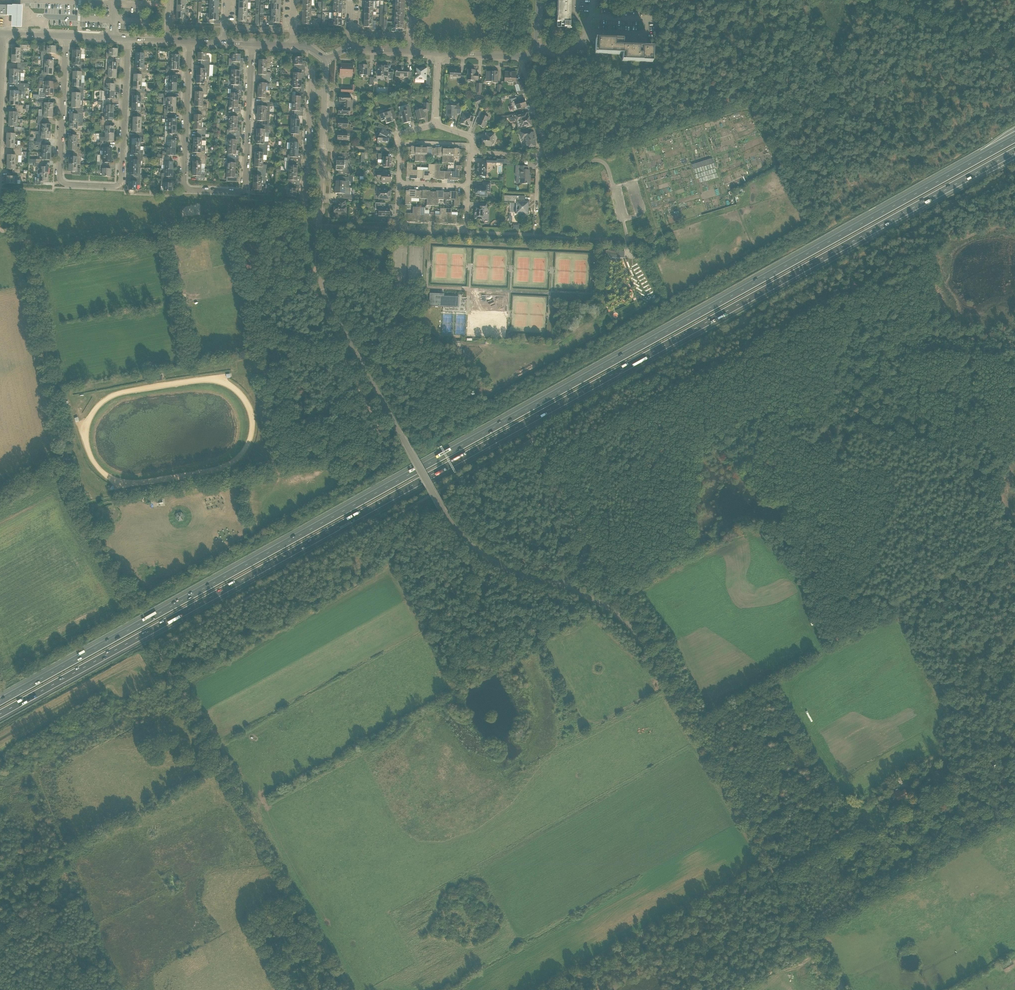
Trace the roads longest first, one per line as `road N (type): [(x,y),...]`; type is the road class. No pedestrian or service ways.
road 1 (motorway): [(1014,138),(0,701)]
road 2 (motorway): [(0,714),(1014,151)]
road 3 (unclassified): [(843,989),(655,650),(629,617),(599,596),(501,565),(443,511),(320,280),(326,94)]
road 4 (track): [(531,440),(161,646),(349,989)]
road 5 (track): [(531,440),(1014,171)]
road 6 (track): [(1014,229),(936,236),(872,276),(862,296),(589,444),(554,481)]
road 7 (track): [(131,605),(75,499),(28,263)]
road 8 (unclassified): [(252,44),(245,187),(237,192),(191,190),(184,182),(188,41)]
road 9 (unclassified): [(128,38),(121,181),(66,185),(59,177),(68,36)]
road 10 (track): [(318,270),(317,298),(377,433),(366,448),(339,453),(320,472),(283,478),(276,472)]
road 11 (unclassified): [(398,181),(397,228),(468,231),(471,185)]
road 12 (track): [(381,286),(489,394)]
road 13 (unclassified): [(551,151),(553,167),(604,162),(628,237)]

